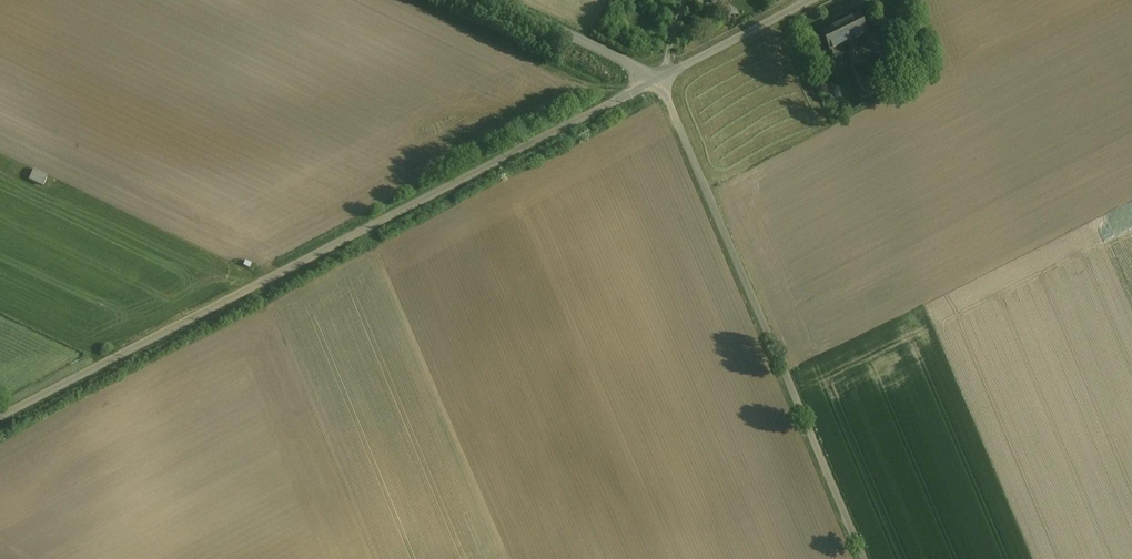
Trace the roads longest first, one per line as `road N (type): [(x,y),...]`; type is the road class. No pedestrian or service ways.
road 1 (unclassified): [(659,81),(0,417)]
road 2 (unclassified): [(659,81),(864,558)]
road 3 (unclassified): [(487,0),(659,81)]
road 4 (unclassified): [(814,0),(659,81)]

